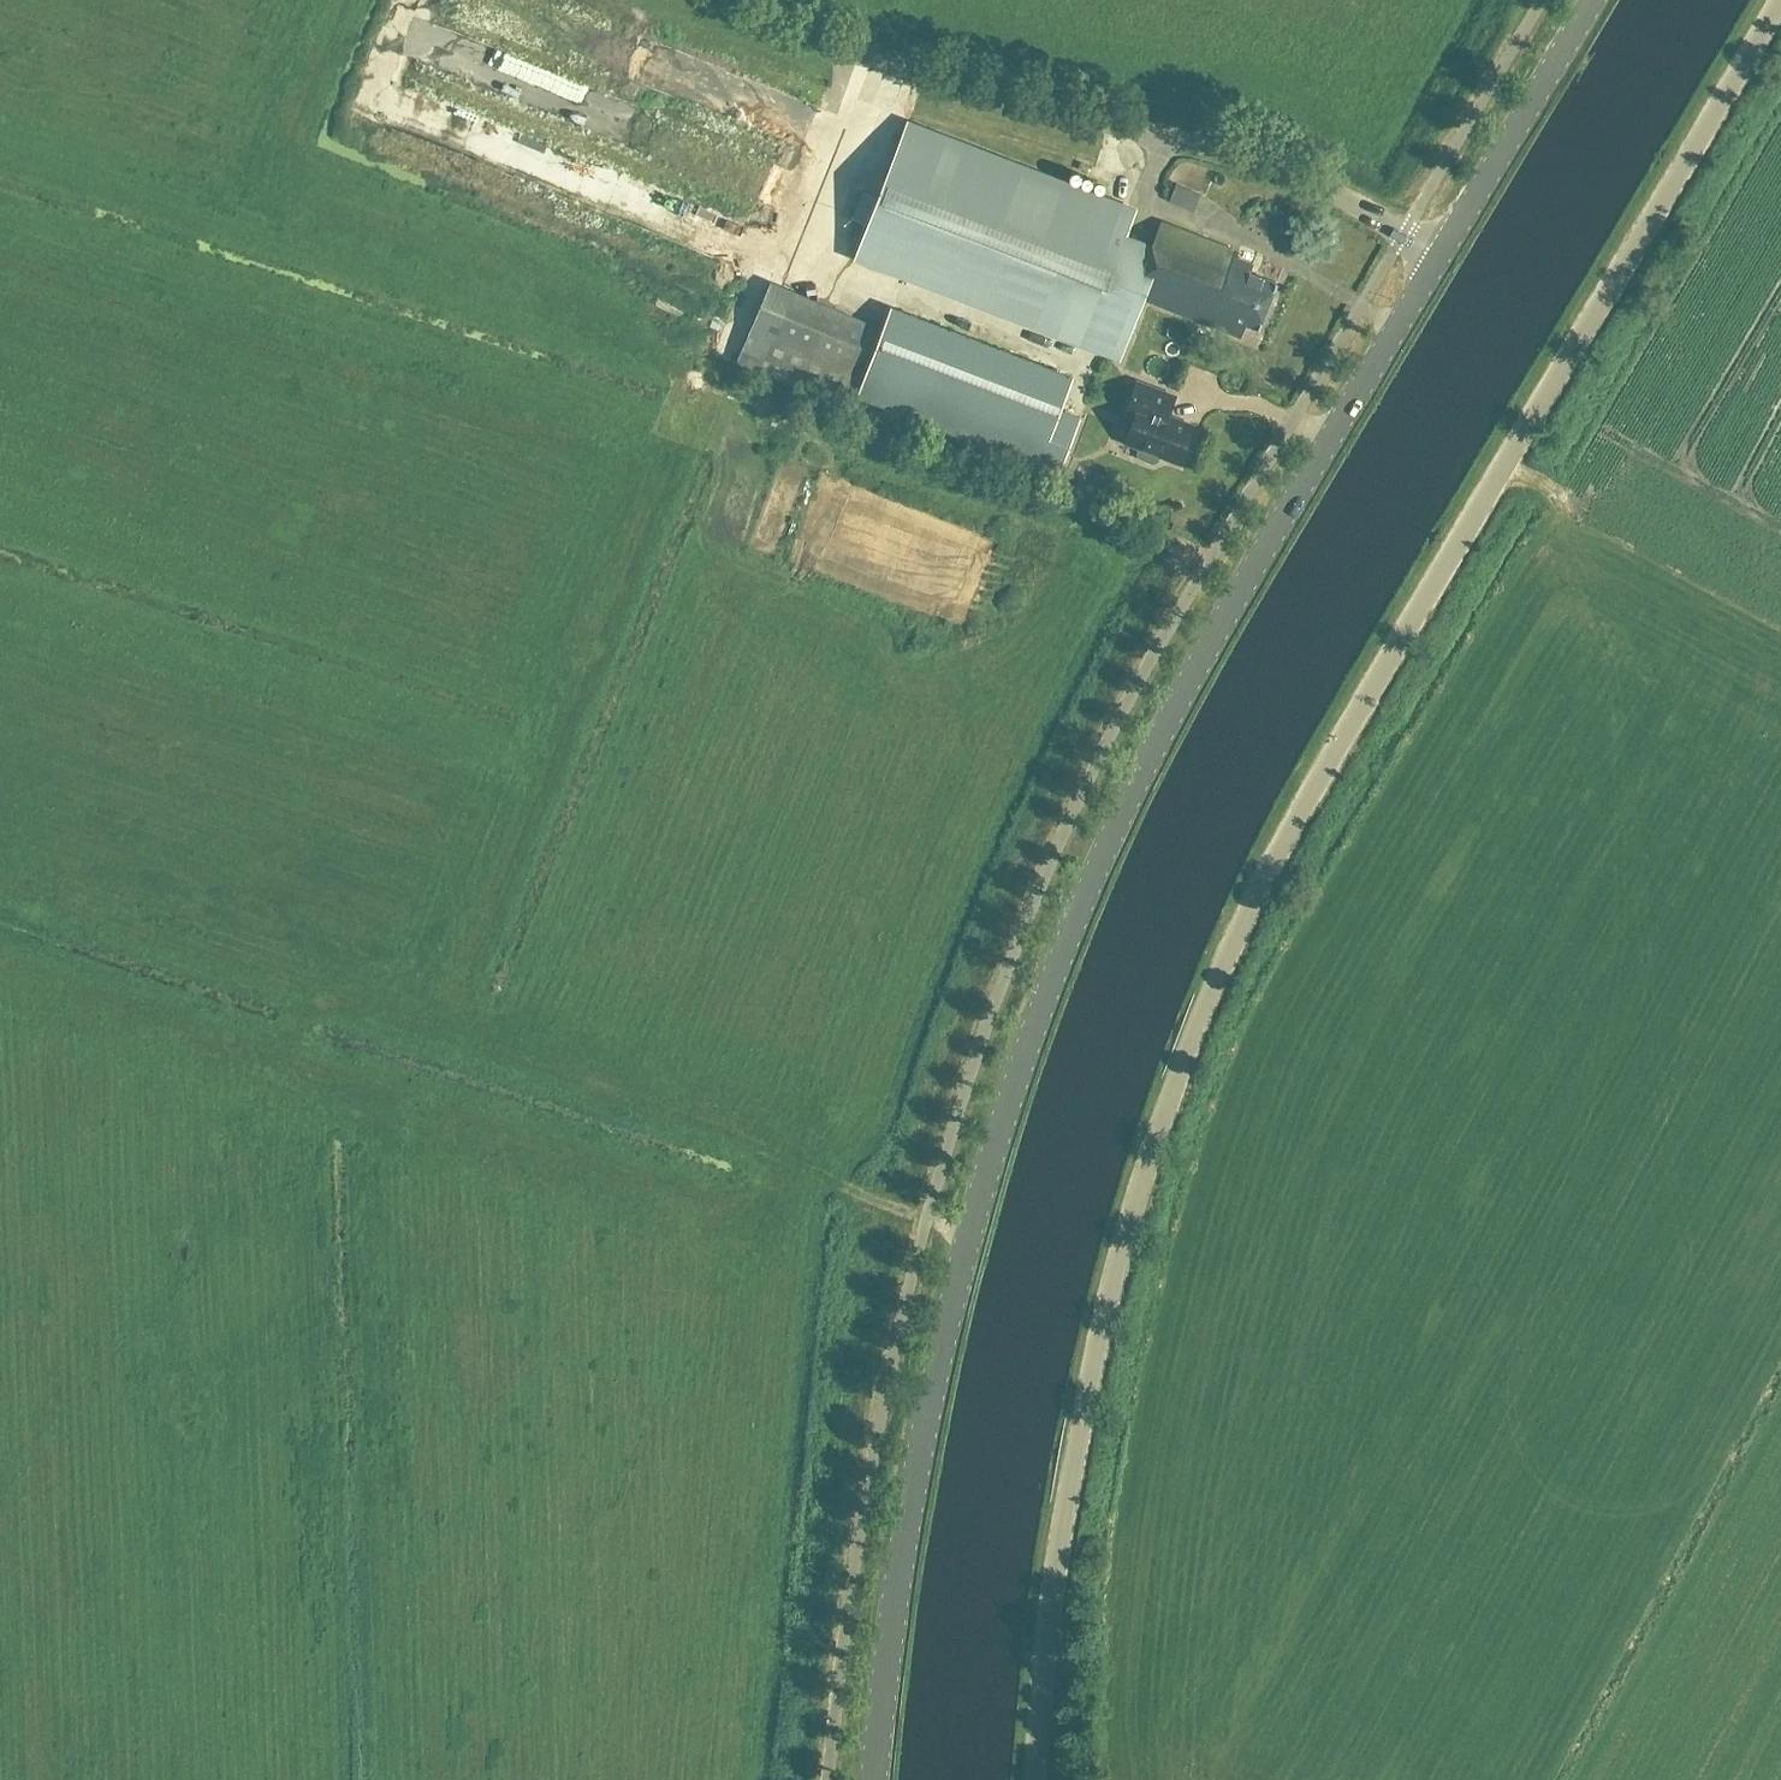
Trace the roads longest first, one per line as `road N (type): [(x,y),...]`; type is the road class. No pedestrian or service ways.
road 1 (unclassified): [(1034,1779),(1060,1548),(1092,1376),(1129,1224),(1179,1073),(1241,925),(1306,801),(1780,4)]
road 2 (tertiary): [(875,1779),(926,1400),(1036,1013),(1189,672),(1440,261)]
road 3 (unclassified): [(1440,261),(1295,173),(732,0)]
road 4 (tertiary): [(1440,261),(1594,0)]

